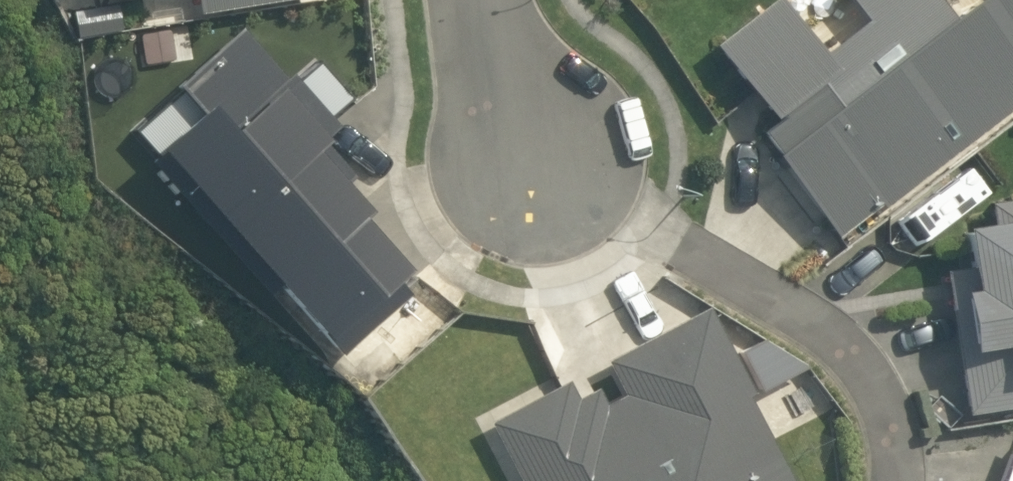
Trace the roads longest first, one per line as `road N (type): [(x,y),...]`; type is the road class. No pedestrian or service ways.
road 1 (residential): [(515,0),(519,31),(573,170)]

